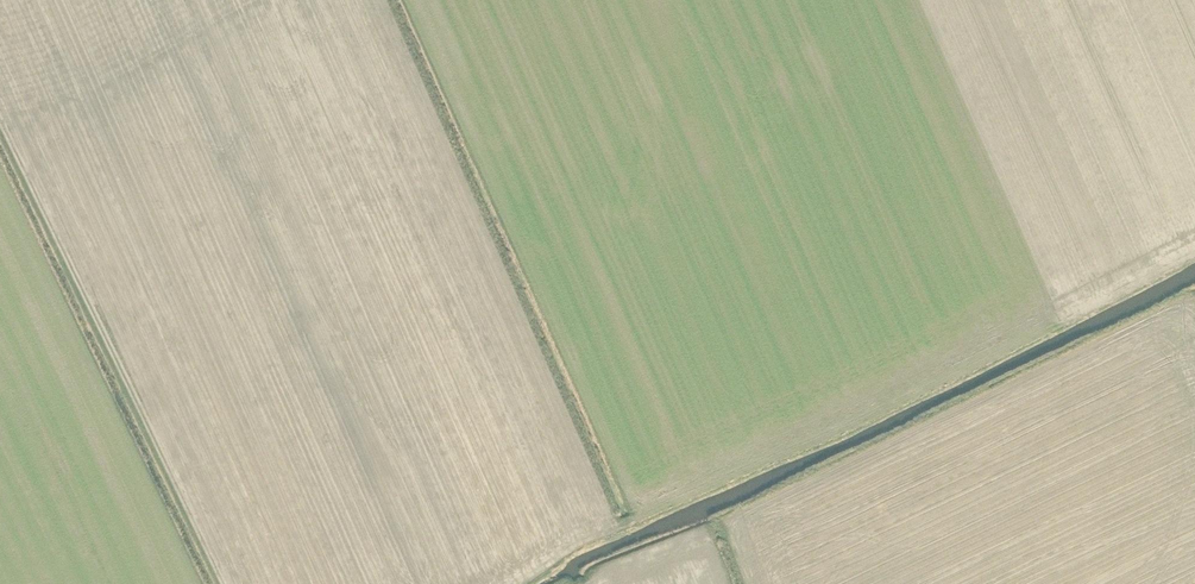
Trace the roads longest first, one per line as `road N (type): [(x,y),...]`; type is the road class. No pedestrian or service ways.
road 1 (track): [(172,0),(433,583)]

